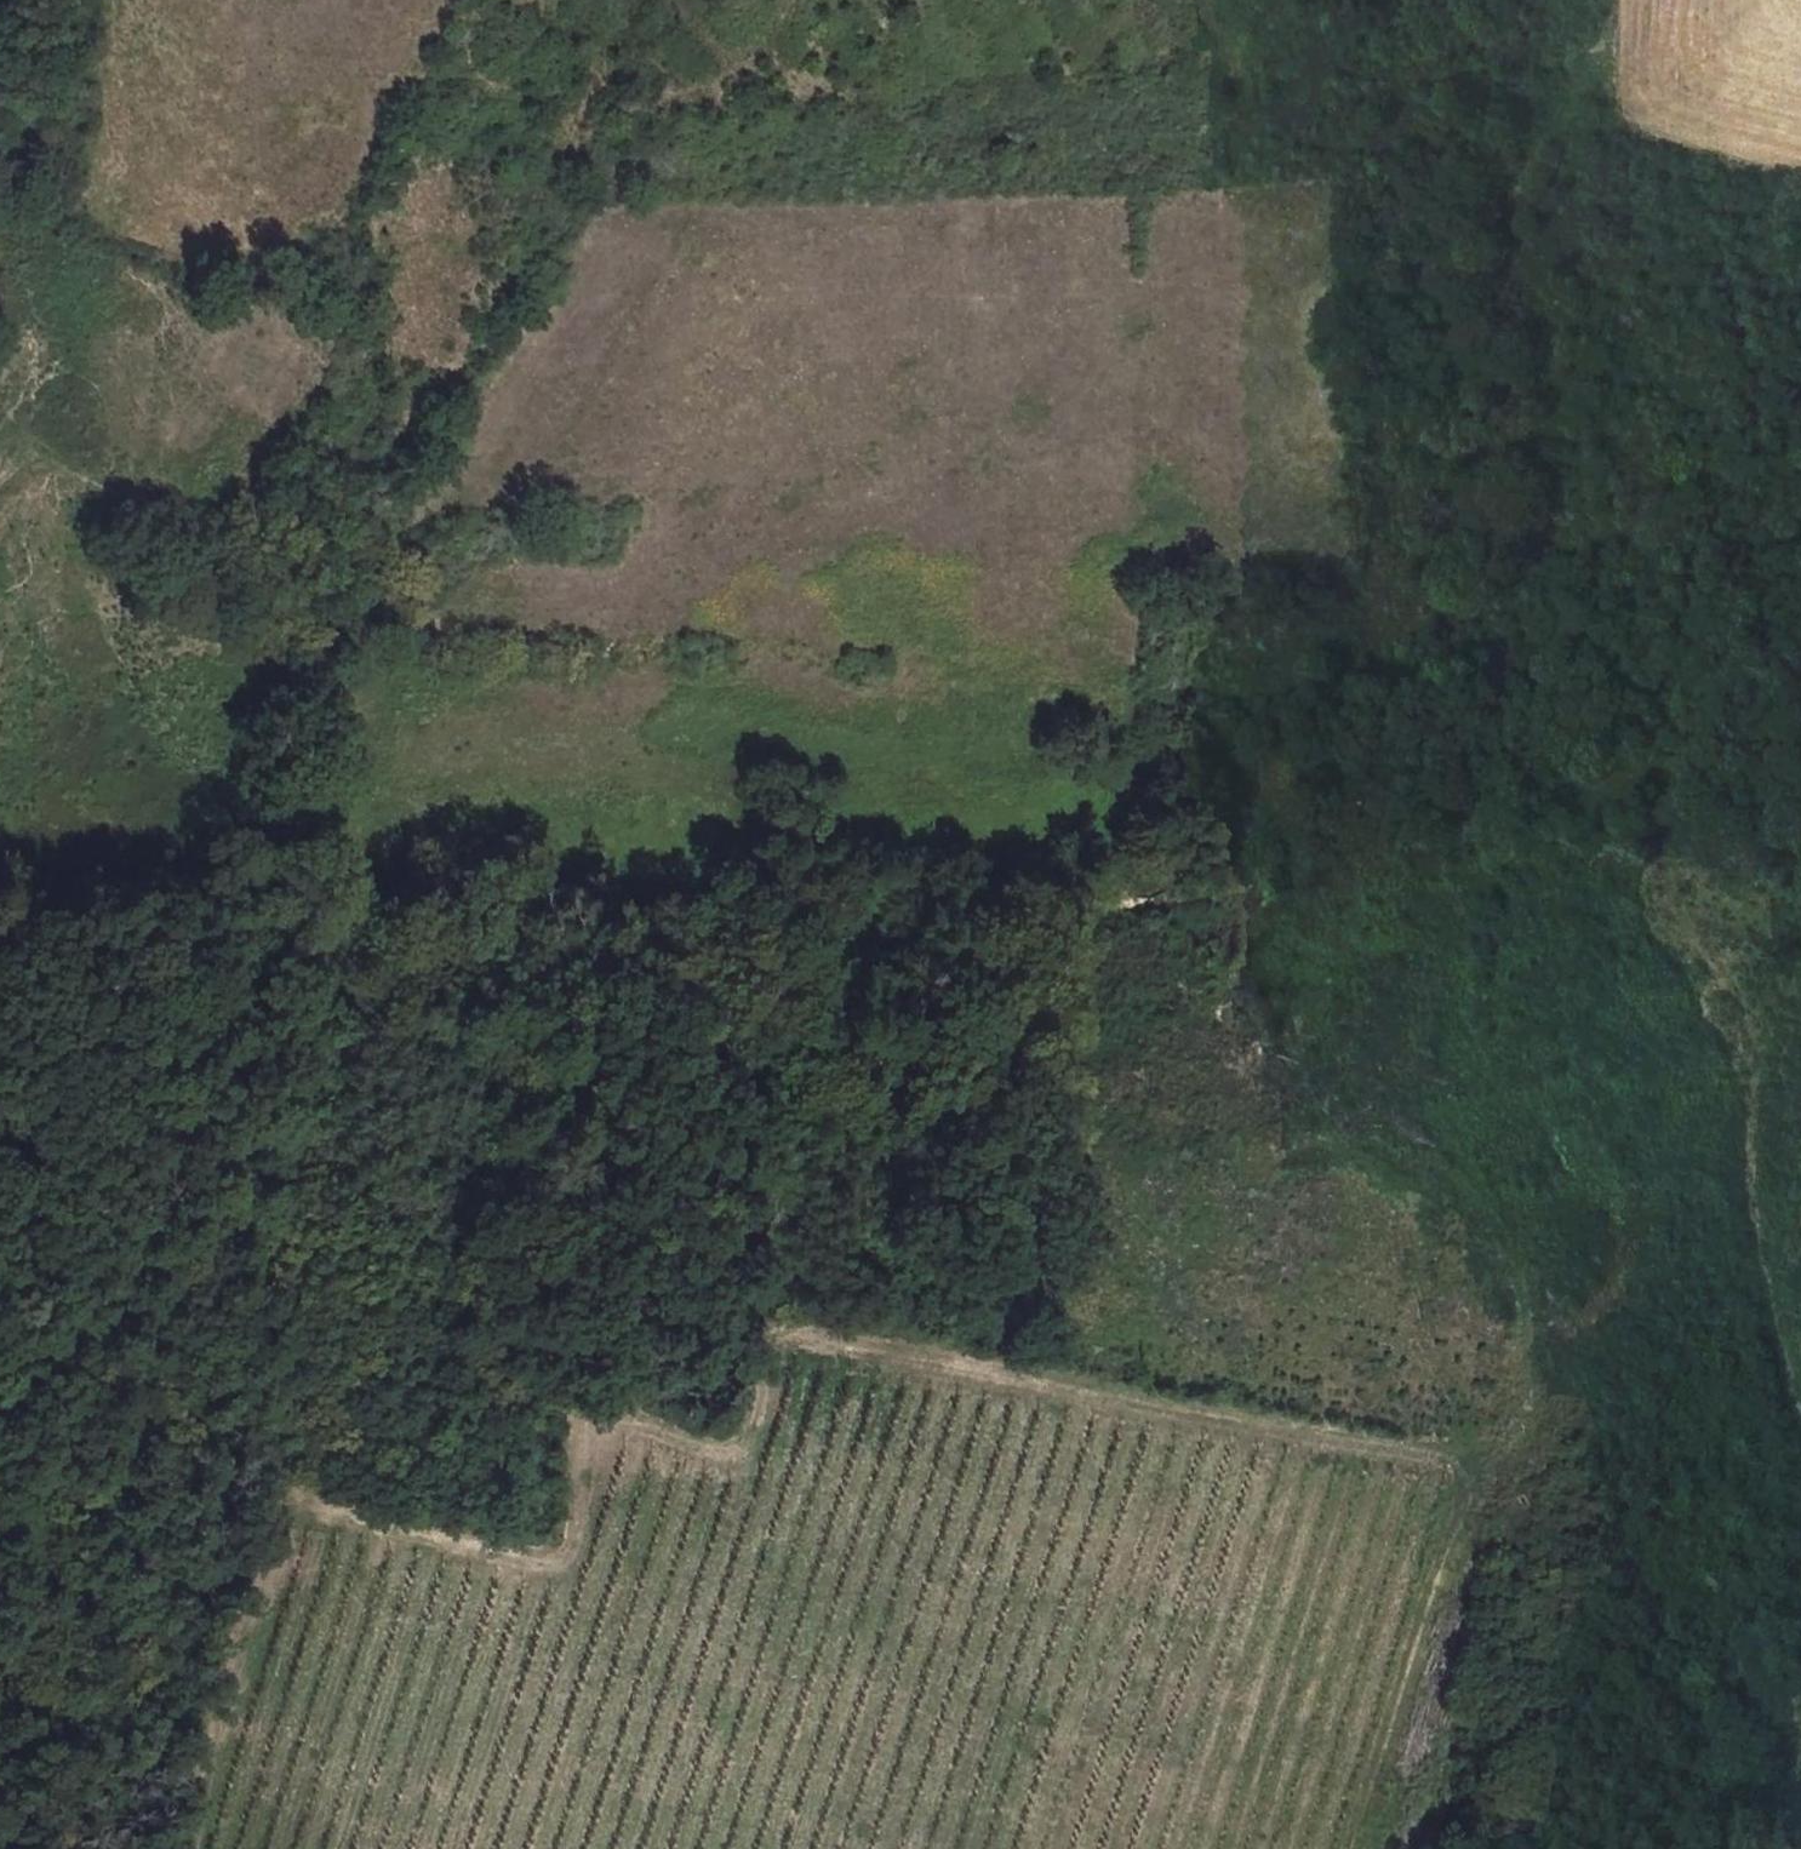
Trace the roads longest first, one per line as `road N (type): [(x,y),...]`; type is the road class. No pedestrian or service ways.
road 1 (track): [(1800,736),(1545,777),(1288,853)]
road 2 (track): [(0,191),(28,0)]

